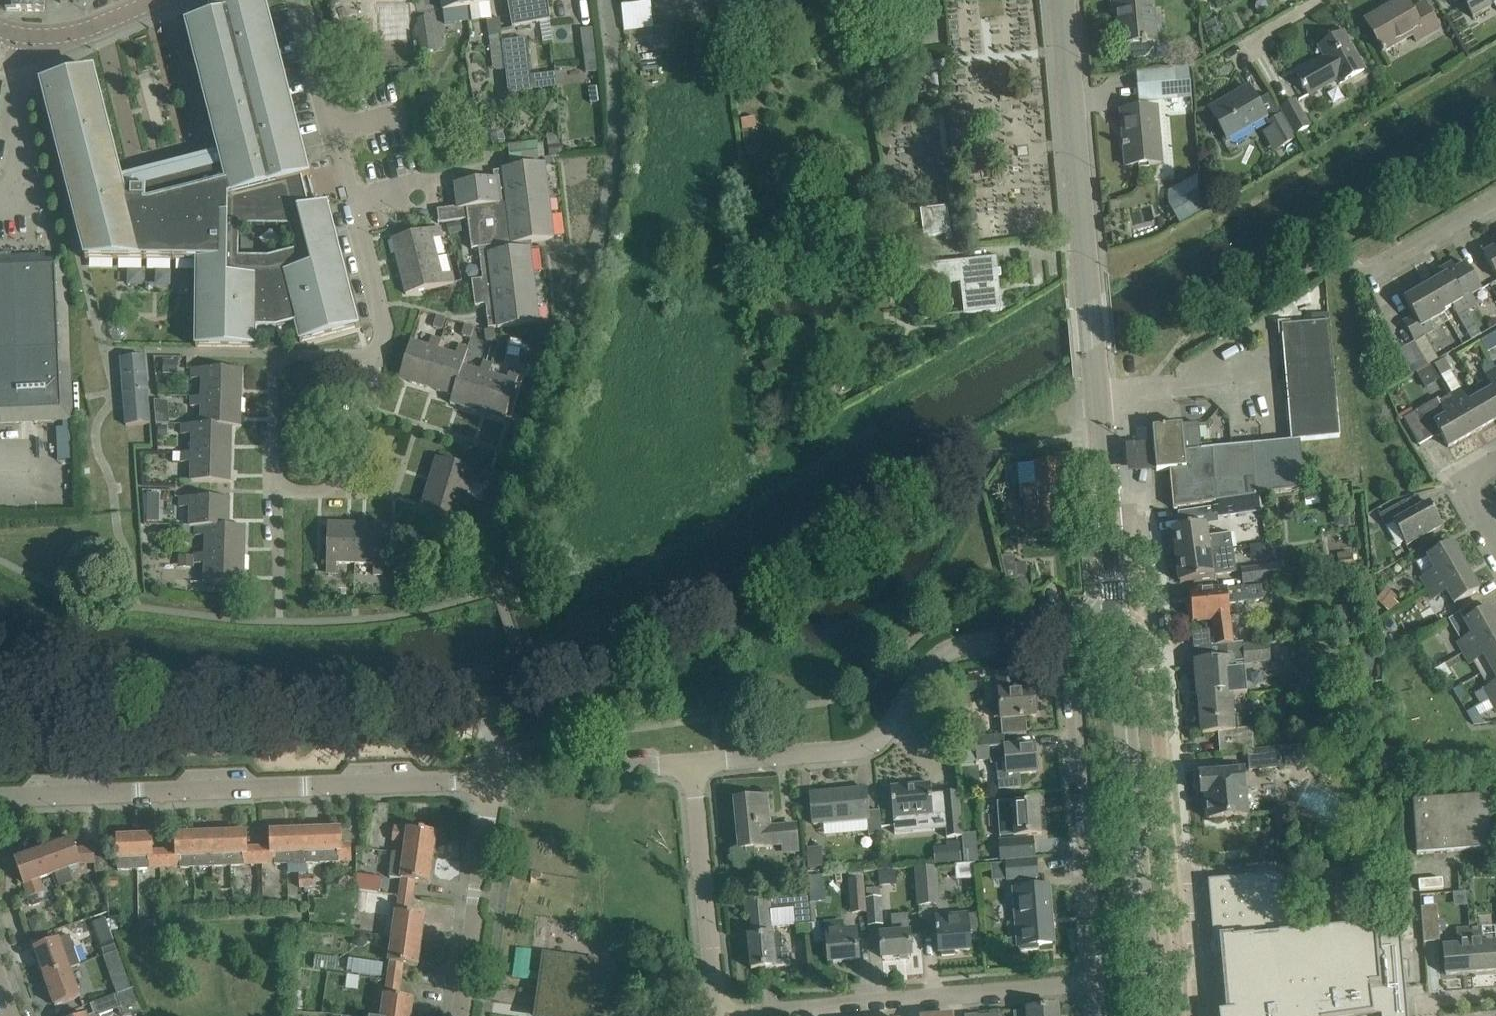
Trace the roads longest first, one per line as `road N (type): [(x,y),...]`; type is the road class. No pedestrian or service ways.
road 1 (tertiary): [(1117,620),(1062,0)]
road 2 (residential): [(496,778),(0,797)]
road 3 (residential): [(693,763),(852,750),(889,726),(945,654),(1068,625)]
road 4 (residential): [(1187,1015),(1152,618)]
road 5 (tertiary): [(1152,1015),(1117,620)]
road 6 (unclassified): [(718,1015),(1099,981)]
road 7 (residential): [(1099,981),(1068,625)]
road 8 (unclassified): [(718,1015),(693,763)]
road 9 (residential): [(462,1015),(496,778)]
road 10 (residential): [(277,490),(280,359),(377,356)]
road 11 (unclassified): [(353,201),(299,0)]
road 12 (residential): [(496,778),(693,763)]
road 13 (residential): [(277,490),(328,490),(342,478),(377,356)]
road 14 (tertiary): [(0,28),(67,34),(156,0)]
road 15 (residential): [(377,356),(386,328),(353,201)]
road 16 (residential): [(353,201),(505,160)]
road 17 (residential): [(1495,198),(1371,270)]

